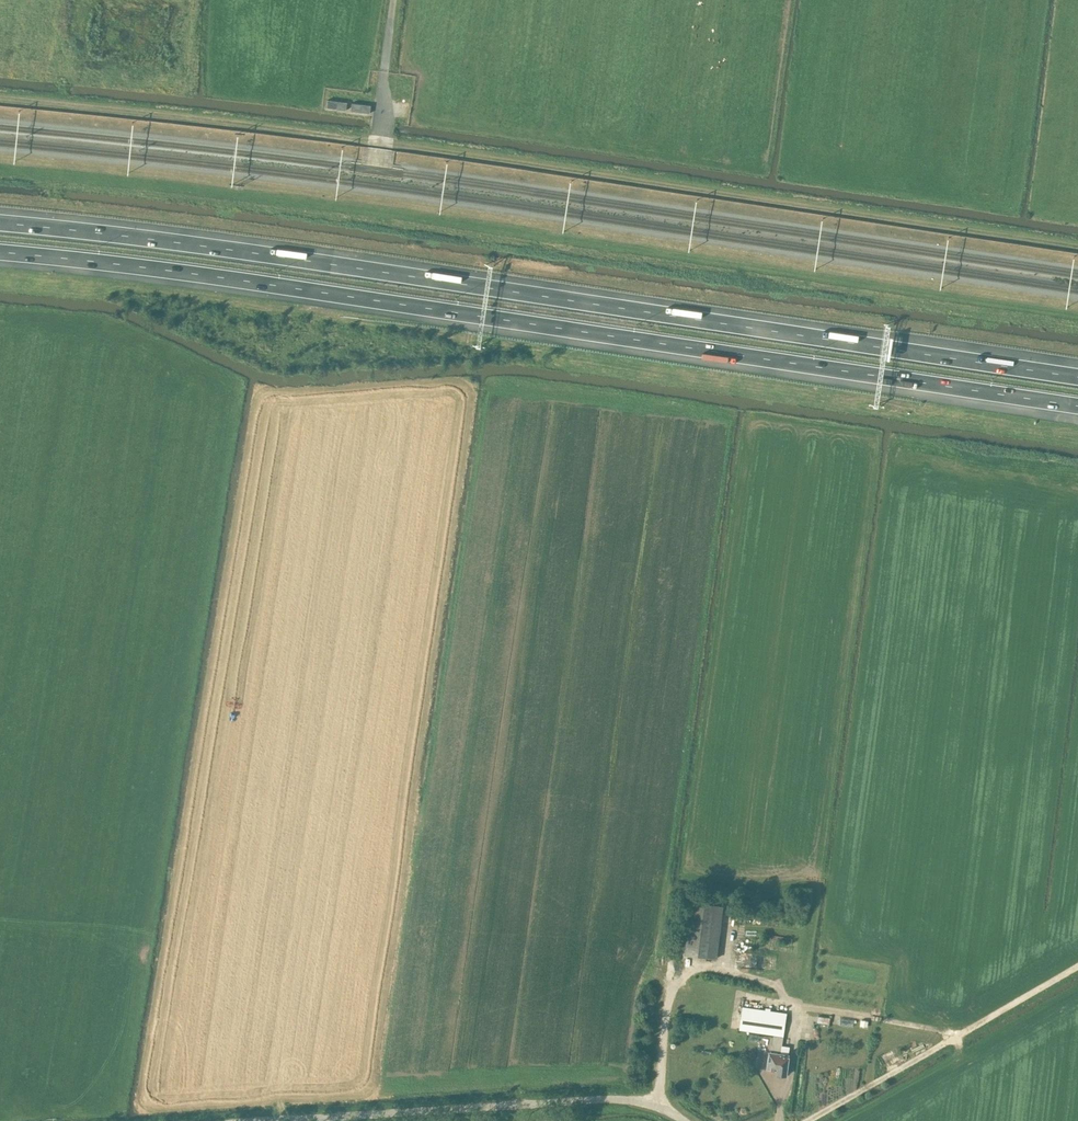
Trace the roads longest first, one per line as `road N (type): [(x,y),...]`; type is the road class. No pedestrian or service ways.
road 1 (motorway): [(0,253),(139,267),(1077,406)]
road 2 (motorway): [(1077,376),(0,224)]
road 3 (unclassified): [(262,1120),(617,1097),(685,1120)]
road 4 (track): [(807,1120),(1077,966)]
road 5 (track): [(798,1007),(956,1036),(960,1074),(911,1120)]

